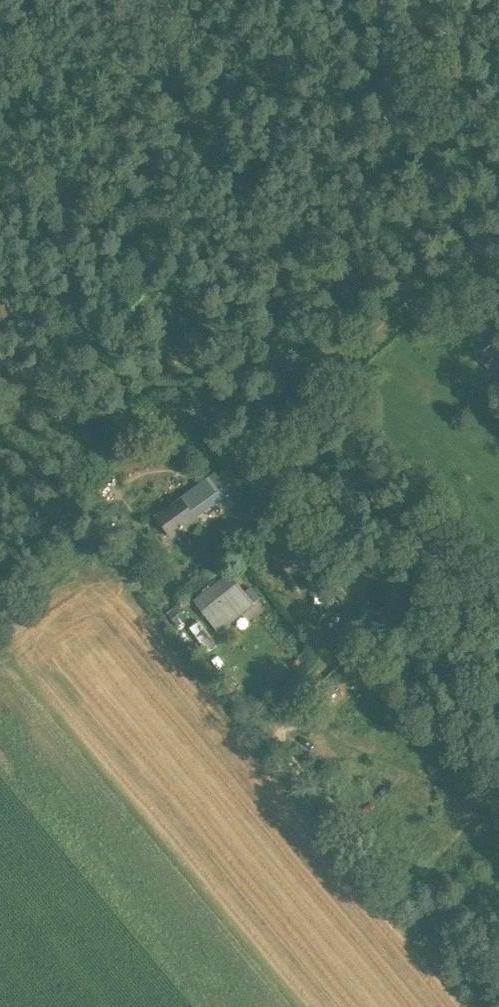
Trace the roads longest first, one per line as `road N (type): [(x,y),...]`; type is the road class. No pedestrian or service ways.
road 1 (unclassified): [(495,1006),(277,740)]

